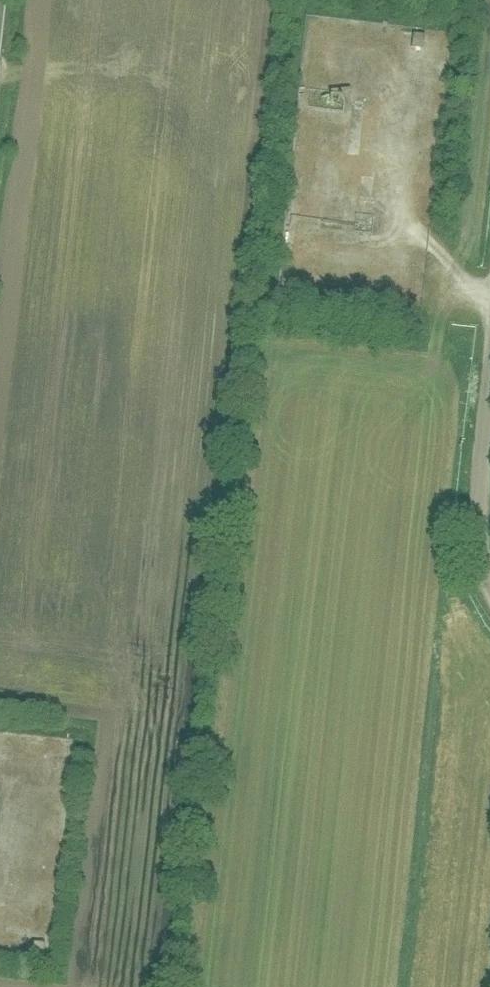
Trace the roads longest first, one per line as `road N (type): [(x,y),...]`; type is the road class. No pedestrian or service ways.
road 1 (unclassified): [(489,404),(476,558),(489,593)]

